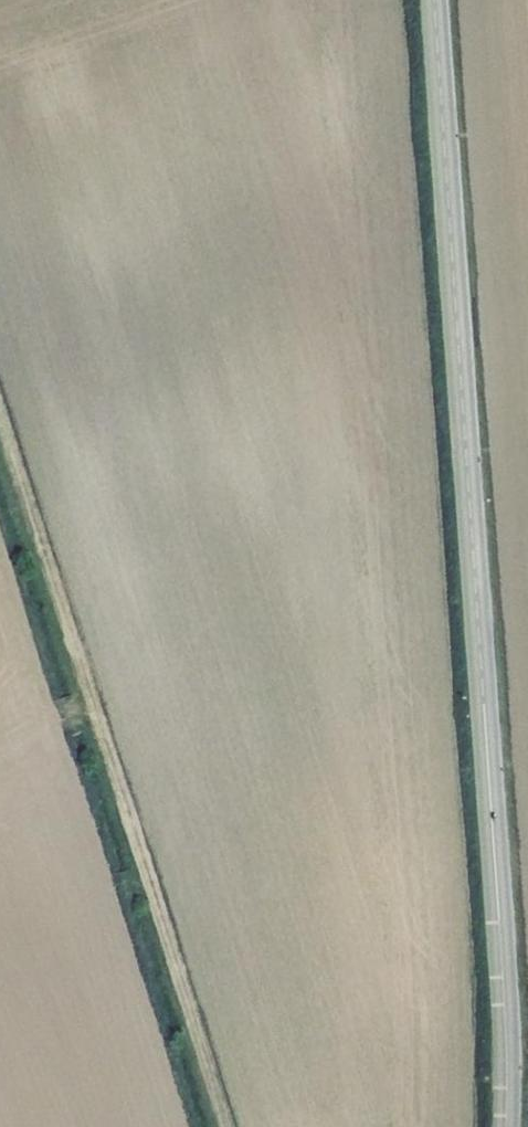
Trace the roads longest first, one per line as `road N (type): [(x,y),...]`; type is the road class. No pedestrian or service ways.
road 1 (tertiary): [(506,1126),(434,0)]
road 2 (track): [(222,1126),(0,433)]

